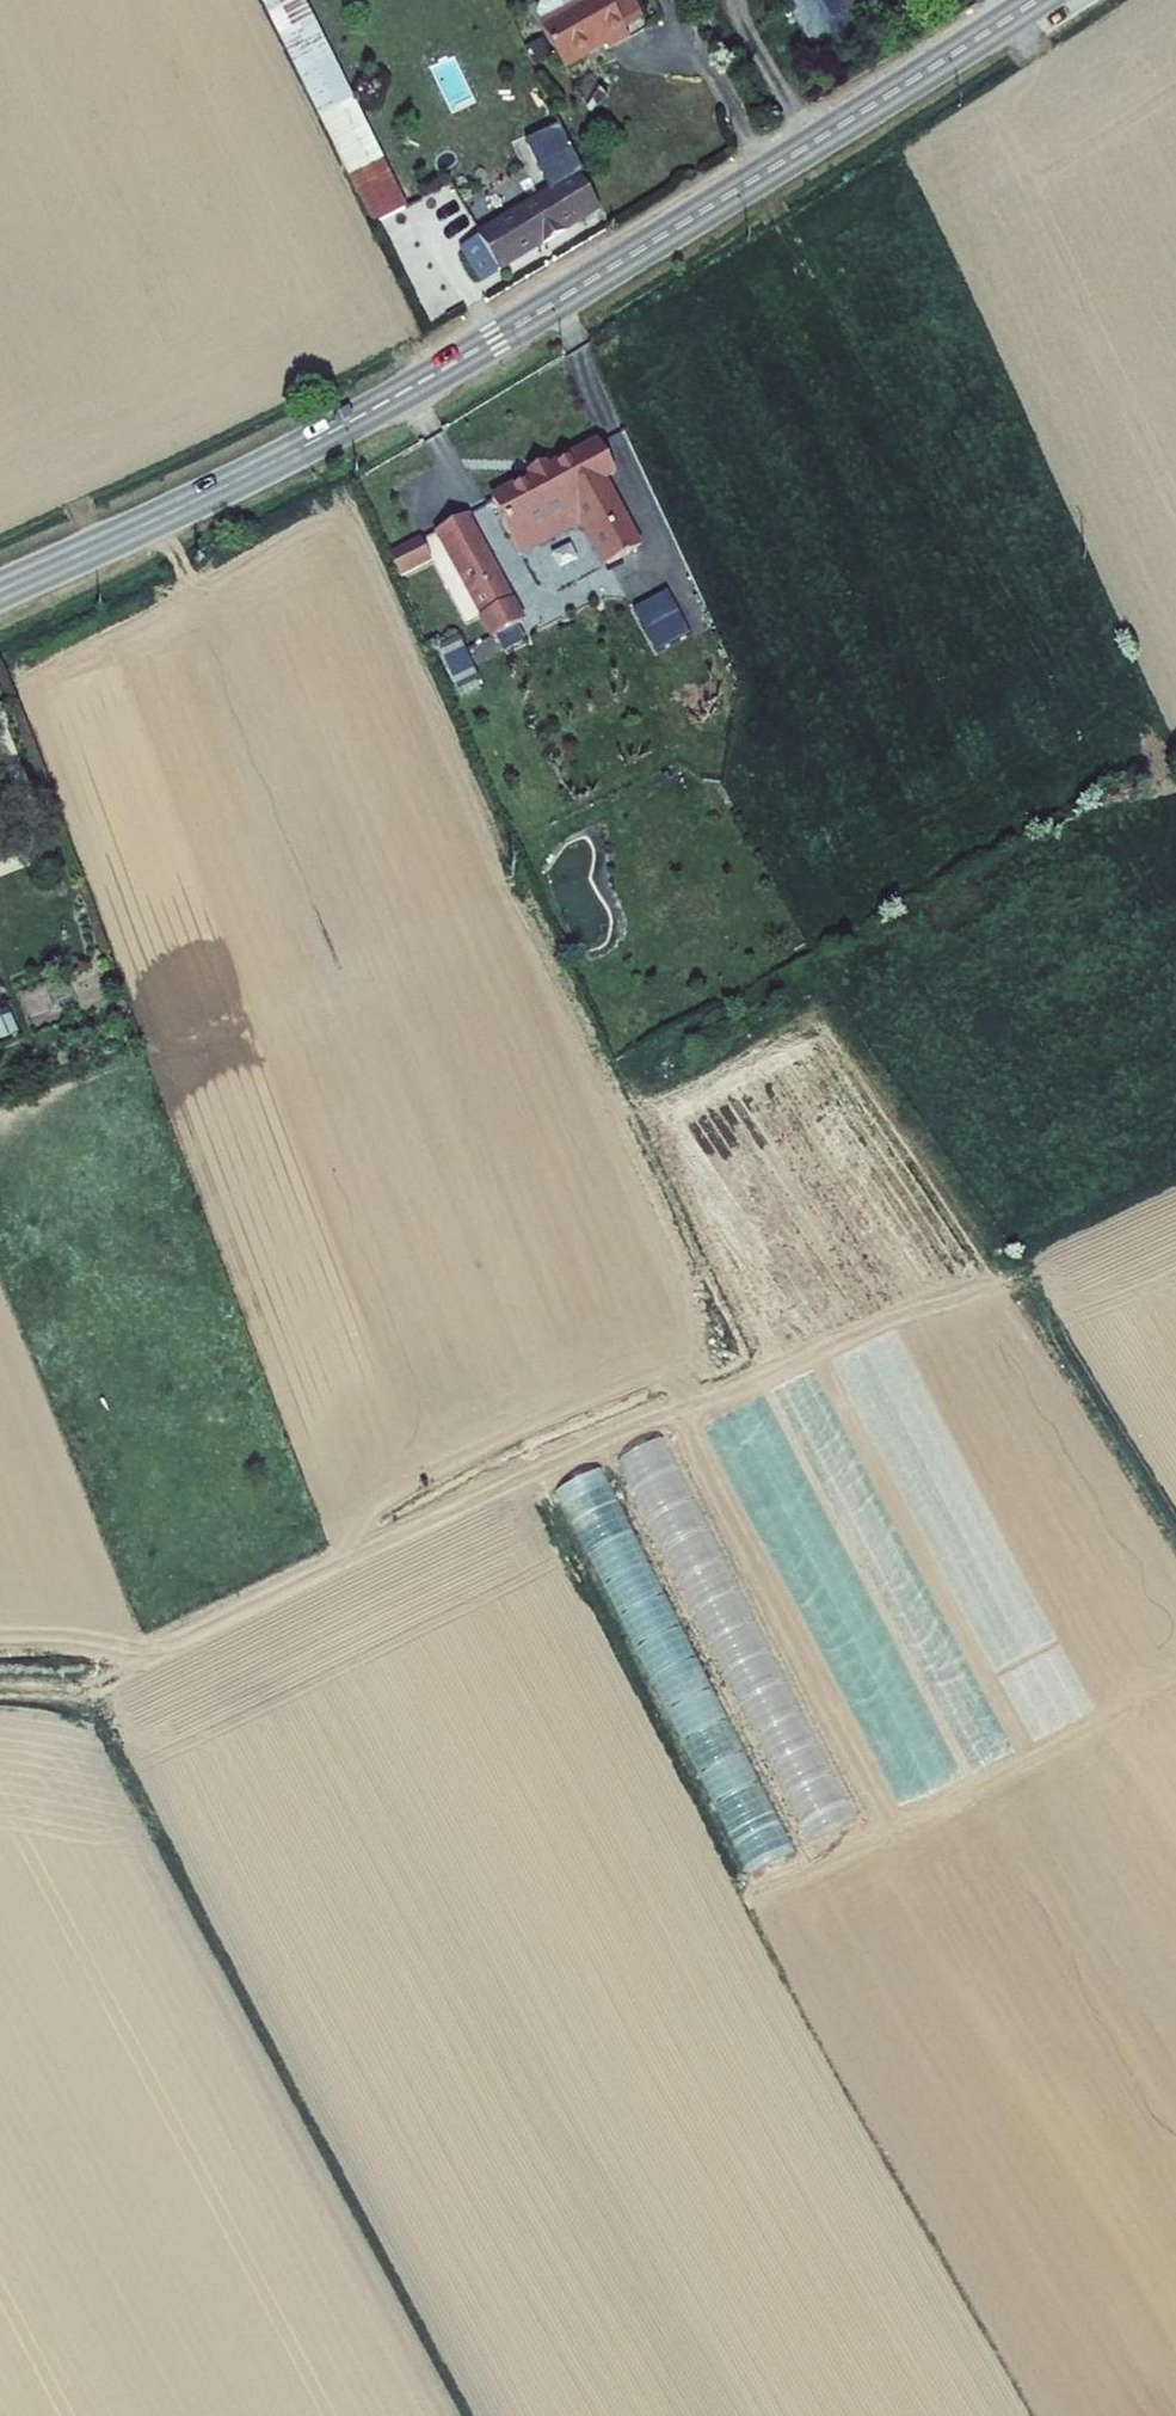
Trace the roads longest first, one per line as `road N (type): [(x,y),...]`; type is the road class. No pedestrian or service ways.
road 1 (tertiary): [(1037,0),(437,373),(239,479),(0,592)]

